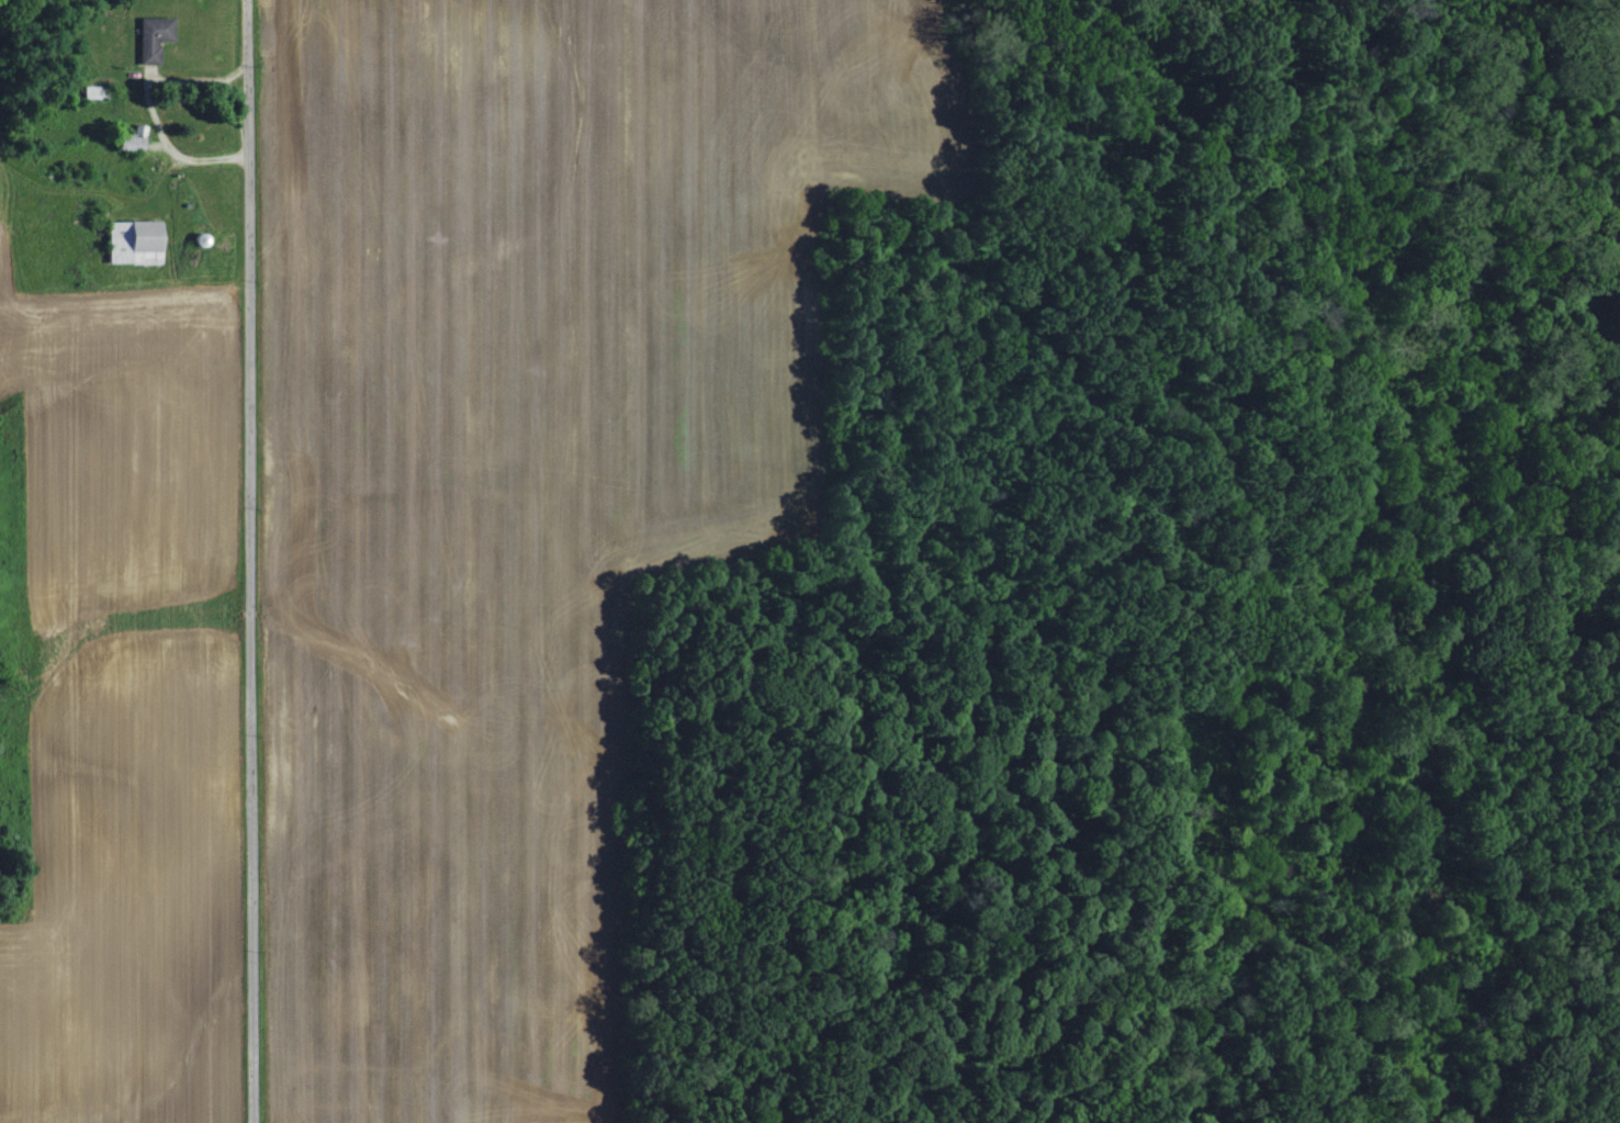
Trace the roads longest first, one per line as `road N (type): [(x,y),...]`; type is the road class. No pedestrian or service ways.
road 1 (residential): [(253,1122),(245,0)]

